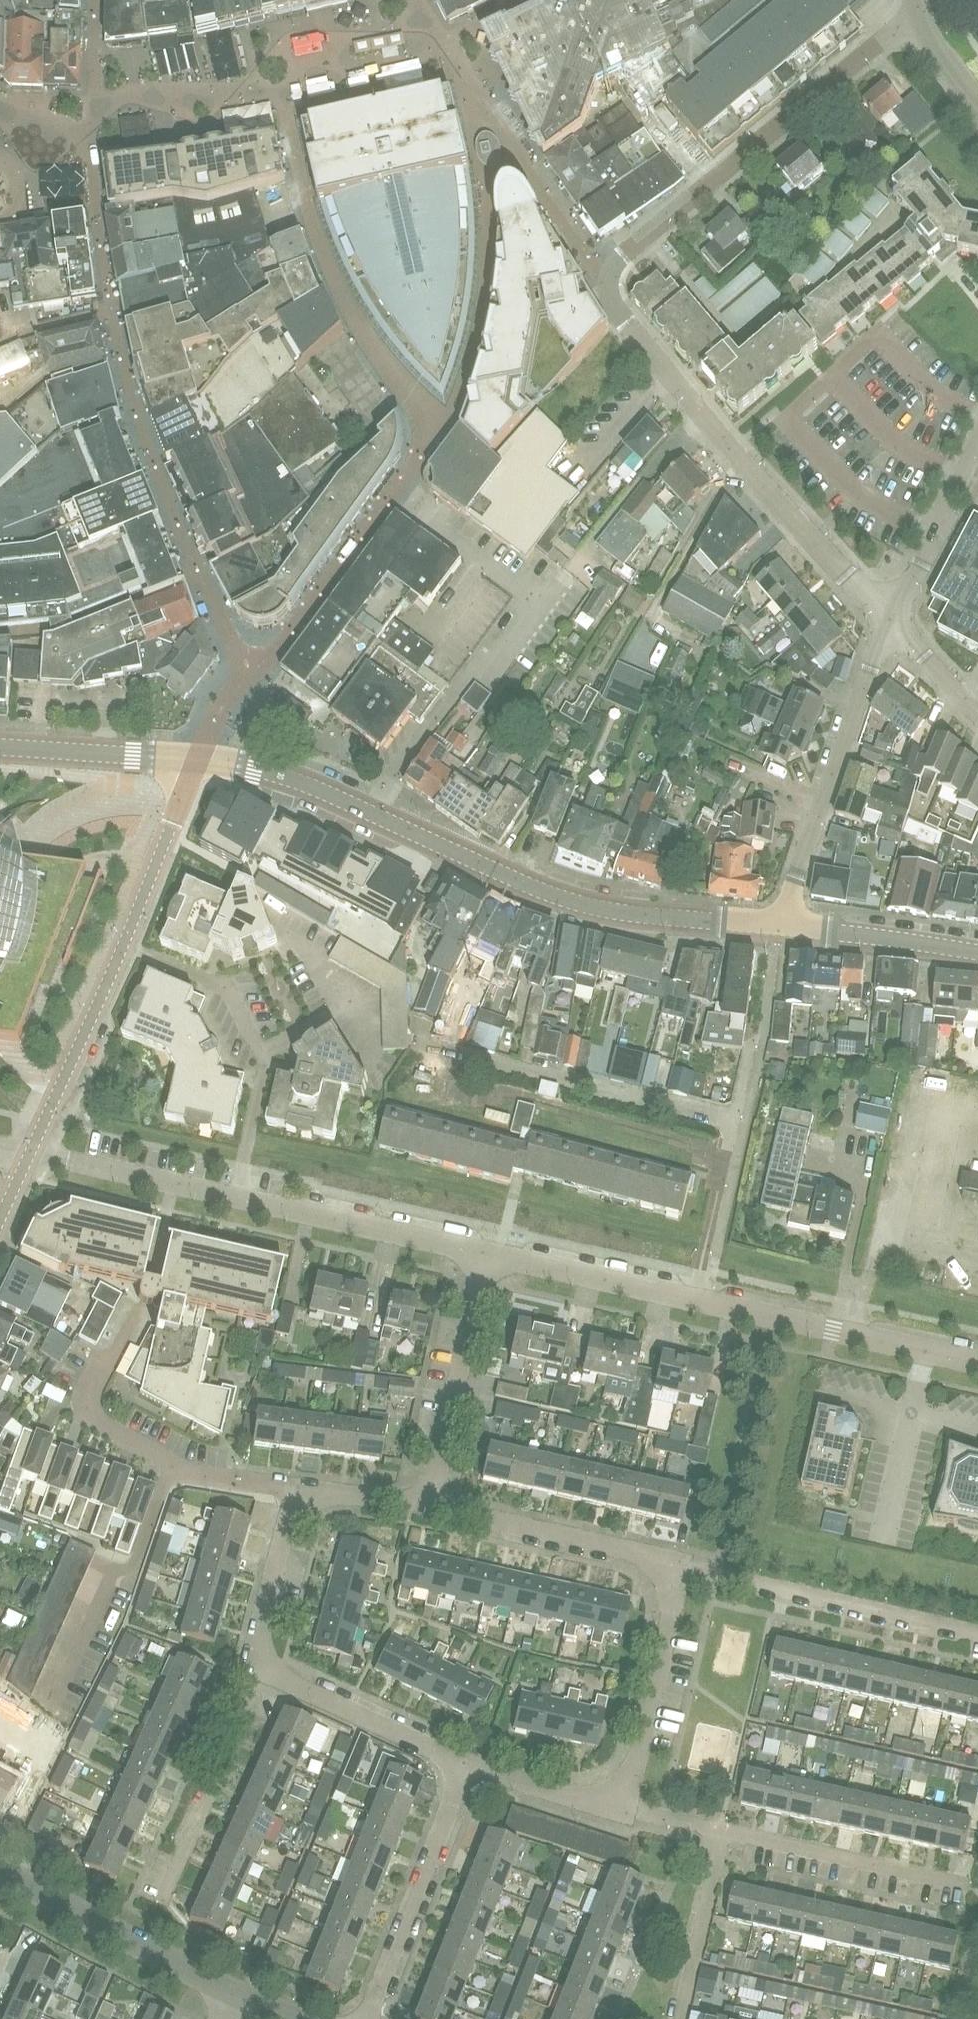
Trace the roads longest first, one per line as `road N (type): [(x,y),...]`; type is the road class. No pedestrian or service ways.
road 1 (unclassified): [(889,620),(766,491),(616,311),(606,290),(620,256),(916,14)]
road 2 (tertiary): [(777,929),(591,910),(319,790),(237,764),(196,761)]
road 3 (residential): [(196,761),(30,1152)]
road 4 (residential): [(702,1303),(764,1034),(777,929)]
road 5 (residential): [(299,1491),(186,1472),(94,1414),(93,1395),(144,1302)]
road 6 (residential): [(889,620),(783,929)]
road 7 (residential): [(493,1253),(175,1185)]
road 8 (residential): [(977,1633),(672,1566)]
road 9 (residential): [(977,1363),(702,1303)]
road 10 (residential): [(368,2018),(468,1763)]
road 11 (residential): [(428,1508),(493,1253)]
road 12 (residential): [(231,1991),(0,1871)]
road 13 (residential): [(967,1888),(720,1833)]
road 14 (residential): [(622,1812),(674,1588),(672,1566)]
road 15 (residential): [(672,1566),(428,1508)]
road 16 (residential): [(148,1887),(248,1659)]
road 17 (residential): [(468,1763),(248,1659)]
road 18 (residential): [(702,1303),(493,1253)]
road 19 (tertiary): [(196,761),(0,748)]
road 20 (tertiary): [(977,954),(783,929)]
road 21 (unclassified): [(889,620),(977,448)]
road 22 (residential): [(679,2018),(720,1833)]
road 23 (residential): [(248,1659),(299,1491)]
road 24 (residential): [(622,1812),(468,1763)]
road 25 (residential): [(175,1185),(30,1152)]
road 26 (residential): [(299,1491),(428,1508)]
road 27 (unclassified): [(977,712),(889,620)]
road 28 (residential): [(175,1185),(144,1302)]

